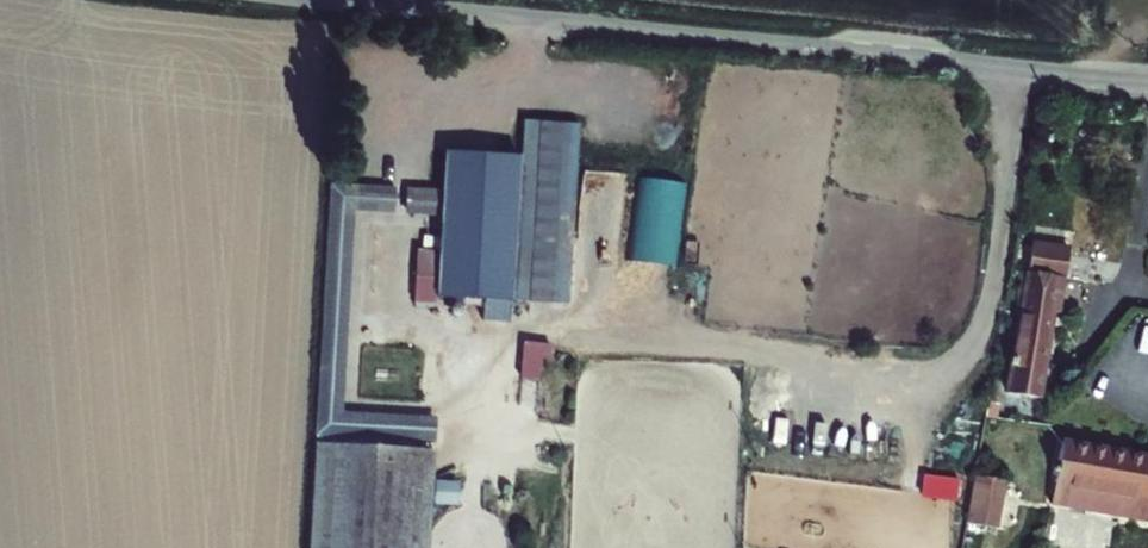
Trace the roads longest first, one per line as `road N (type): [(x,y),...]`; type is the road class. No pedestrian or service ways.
road 1 (unclassified): [(342,0),(1147,83)]

